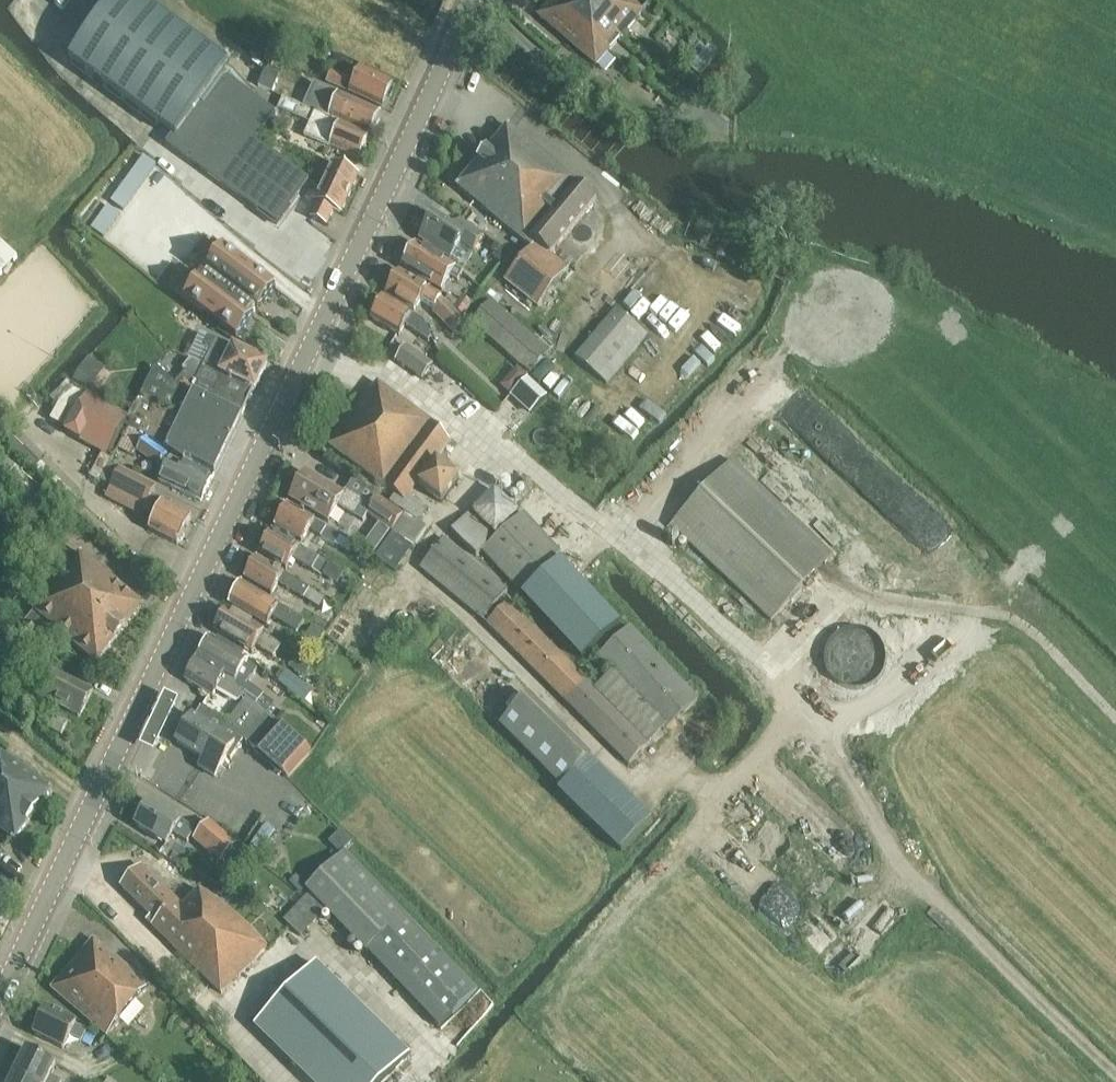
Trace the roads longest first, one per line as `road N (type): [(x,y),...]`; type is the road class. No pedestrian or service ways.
road 1 (tertiary): [(0,1003),(316,338),(465,0)]
road 2 (track): [(679,847),(803,703),(910,878),(1115,1072)]
road 3 (track): [(1115,719),(1015,624),(943,602),(914,611),(882,647),(803,703)]

